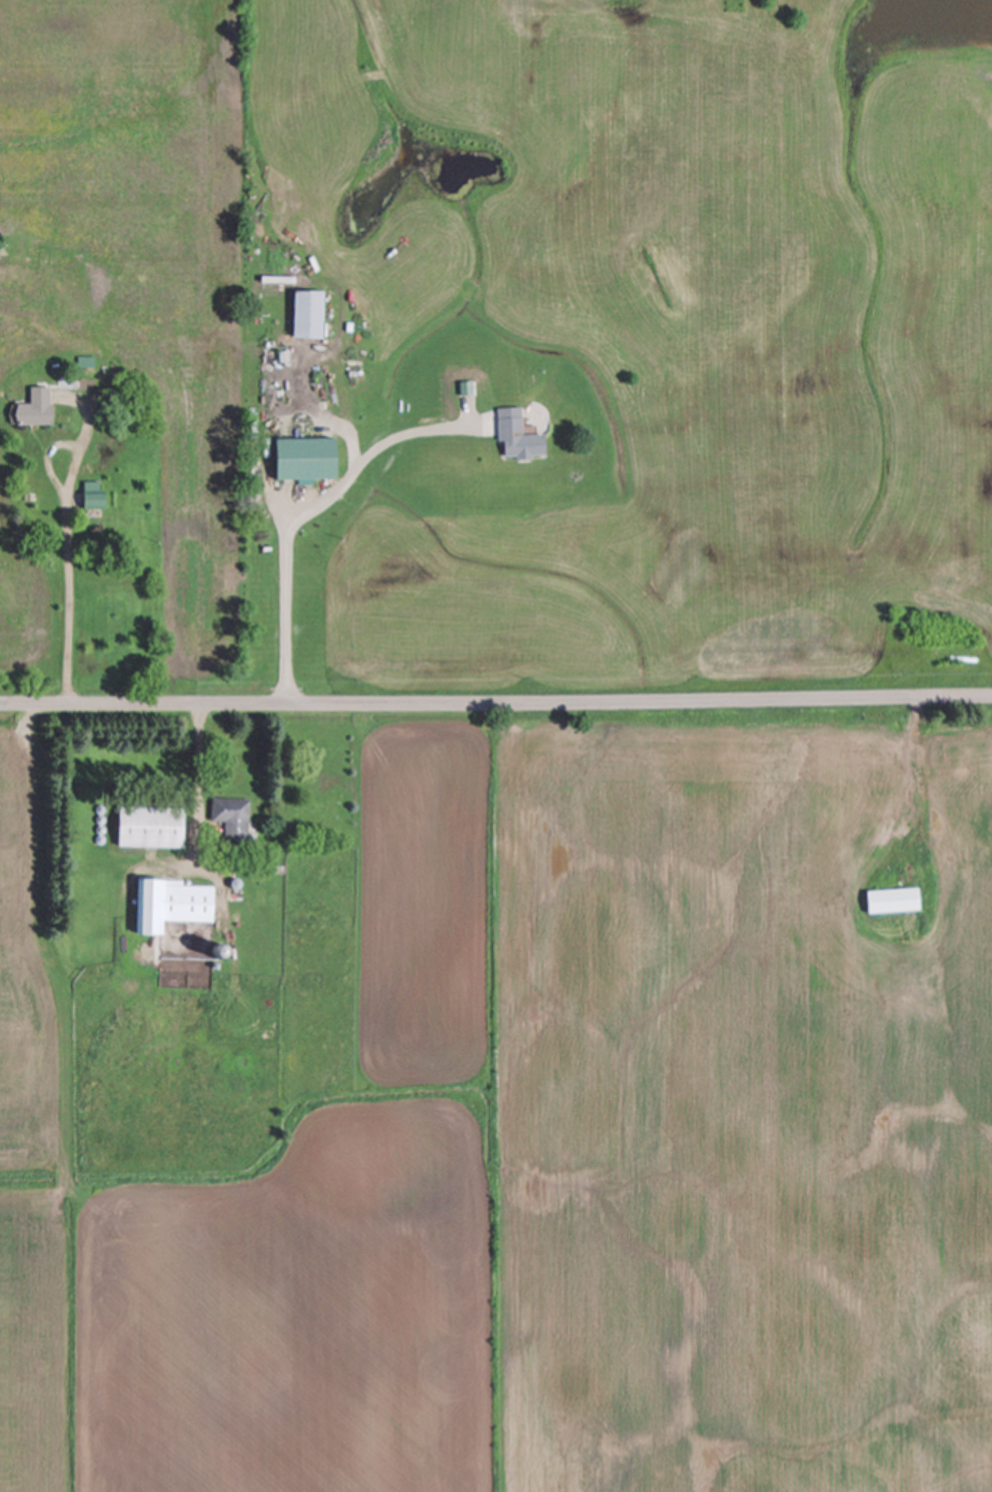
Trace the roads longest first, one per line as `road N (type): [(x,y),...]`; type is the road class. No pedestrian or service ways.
road 1 (residential): [(0,710),(991,705)]

